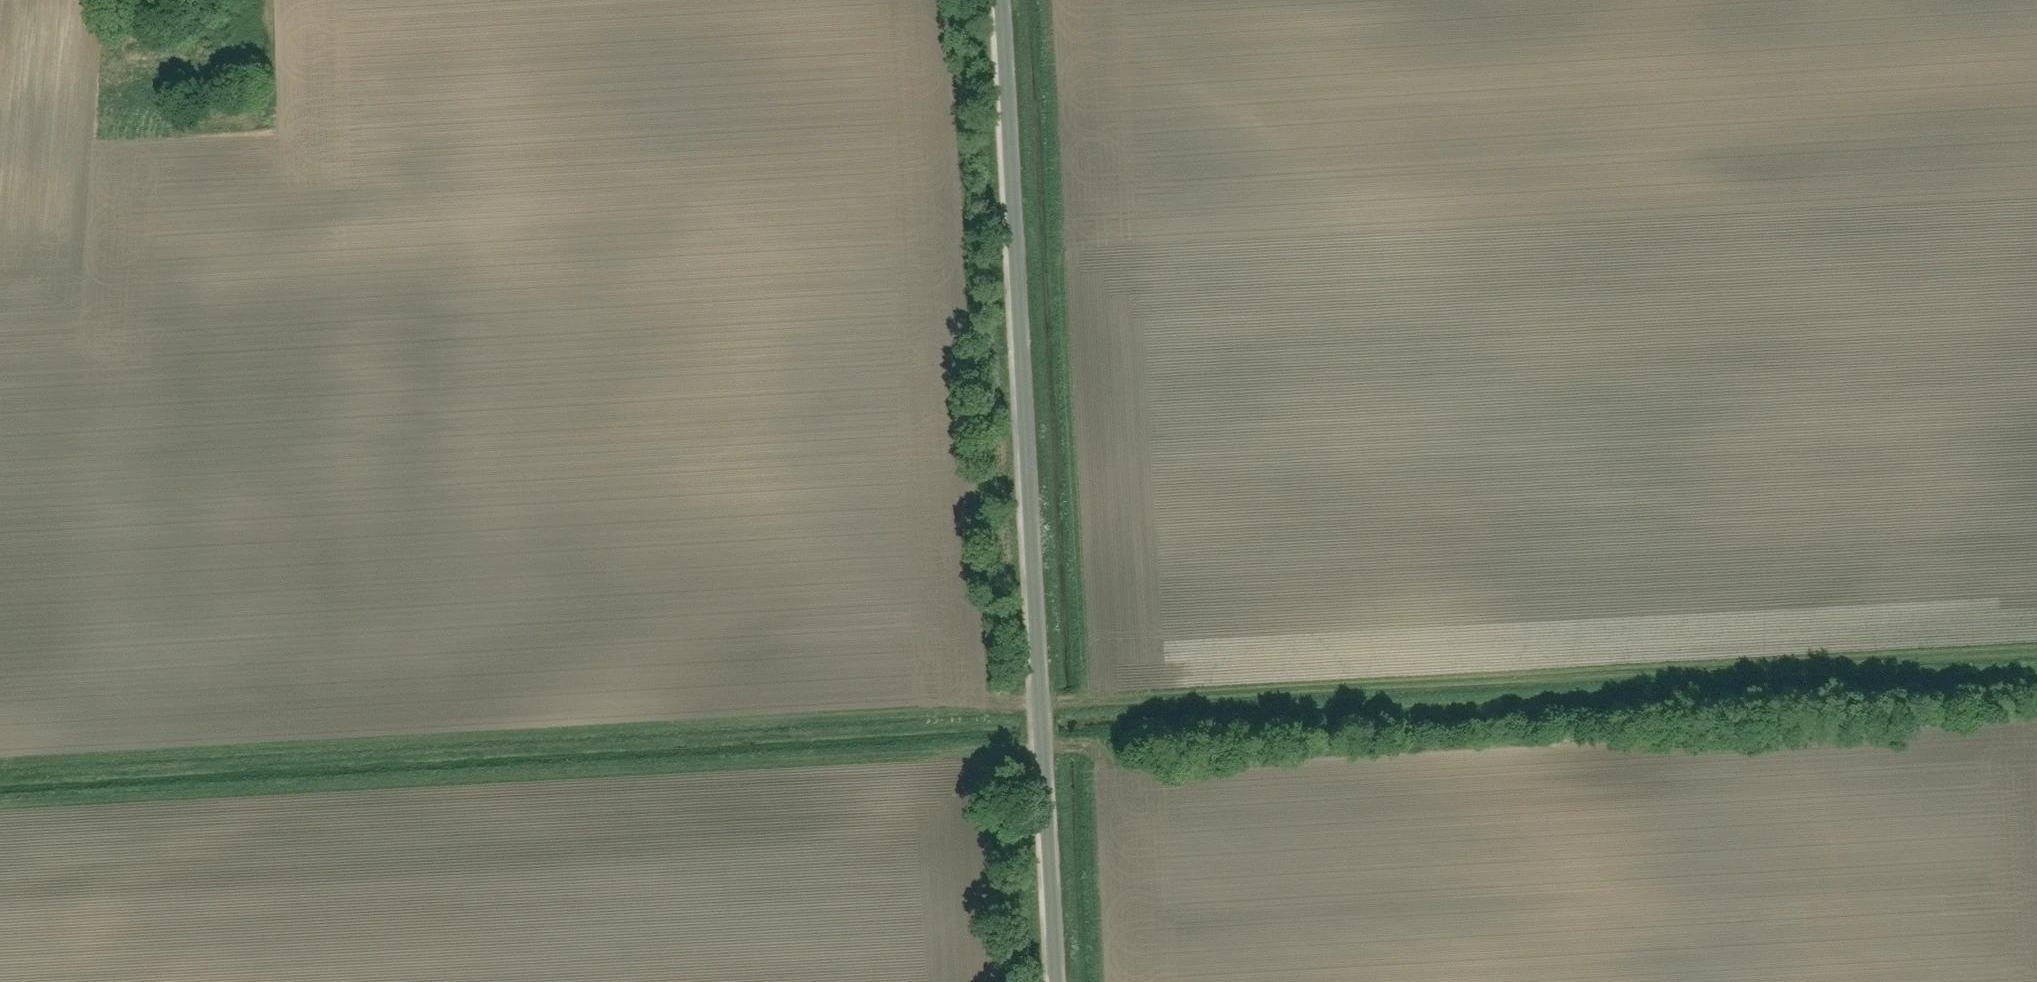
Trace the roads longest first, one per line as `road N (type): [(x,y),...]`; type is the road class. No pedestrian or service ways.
road 1 (unclassified): [(1000,0),(1054,981)]

